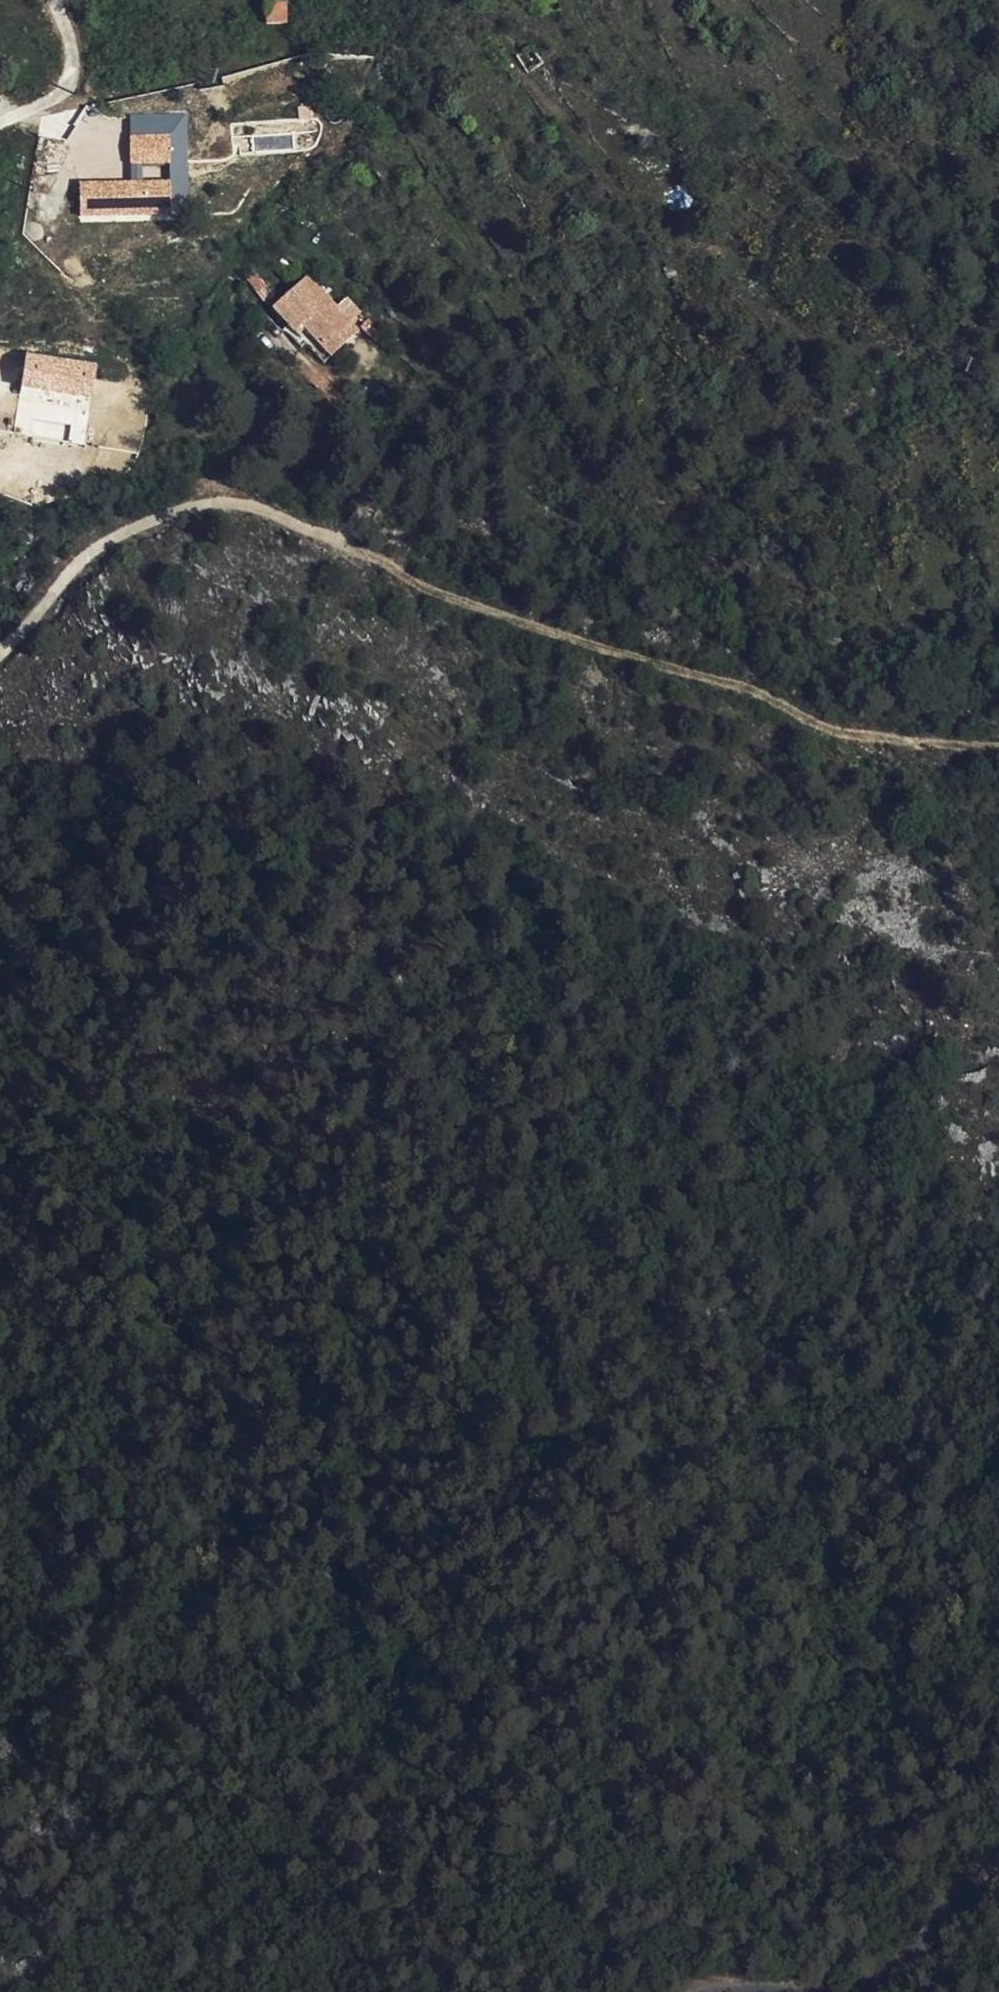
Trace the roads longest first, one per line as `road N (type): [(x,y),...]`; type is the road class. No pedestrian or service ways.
road 1 (track): [(0,653),(92,554),(145,519),(199,501),(239,504),(346,544),(480,610),(740,691),(839,733),(998,748)]
road 2 (unclassified): [(869,1991),(906,1967),(998,1859)]
road 3 (track): [(50,0),(73,52),(63,89),(27,117)]

